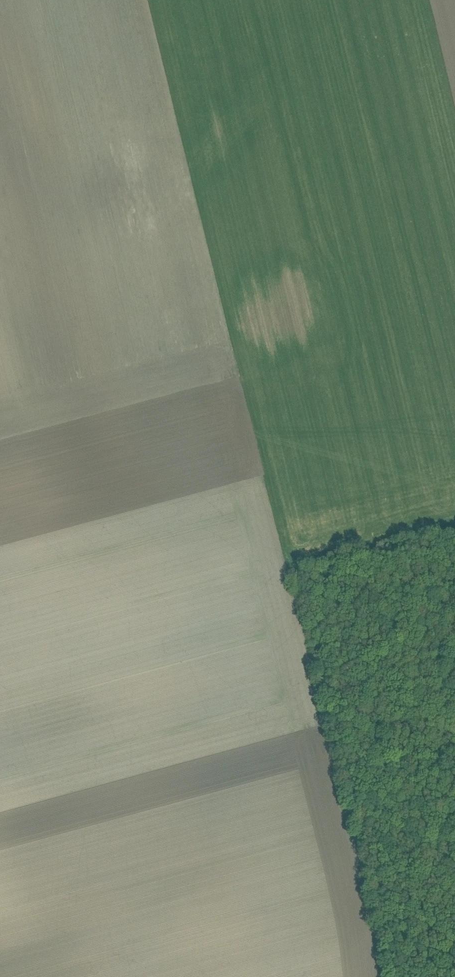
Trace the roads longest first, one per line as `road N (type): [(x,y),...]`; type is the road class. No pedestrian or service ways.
road 1 (track): [(454,525),(292,563)]

